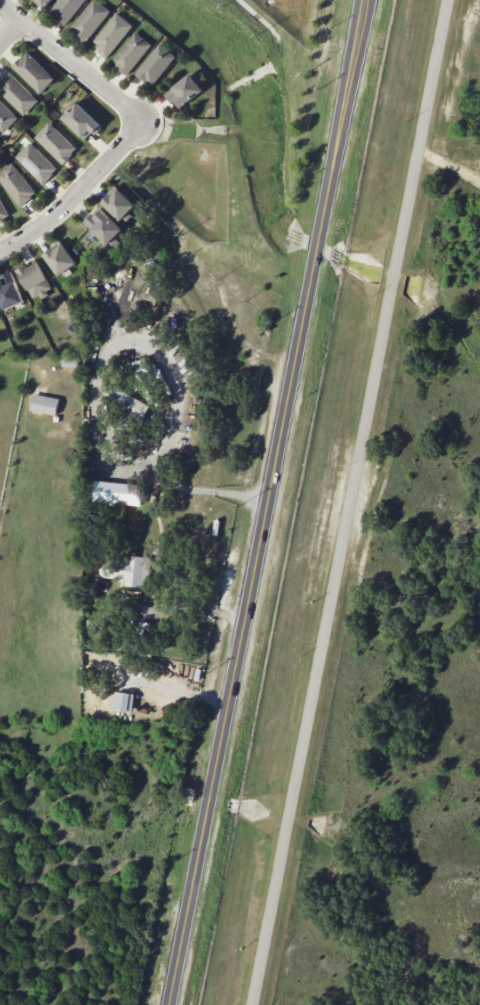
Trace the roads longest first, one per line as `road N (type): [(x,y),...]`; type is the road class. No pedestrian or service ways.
road 1 (secondary): [(171,1004),(365,0)]
road 2 (residential): [(450,0),(256,1004)]
road 3 (residential): [(0,250),(41,229),(144,122)]
road 4 (residential): [(0,5),(144,122)]

